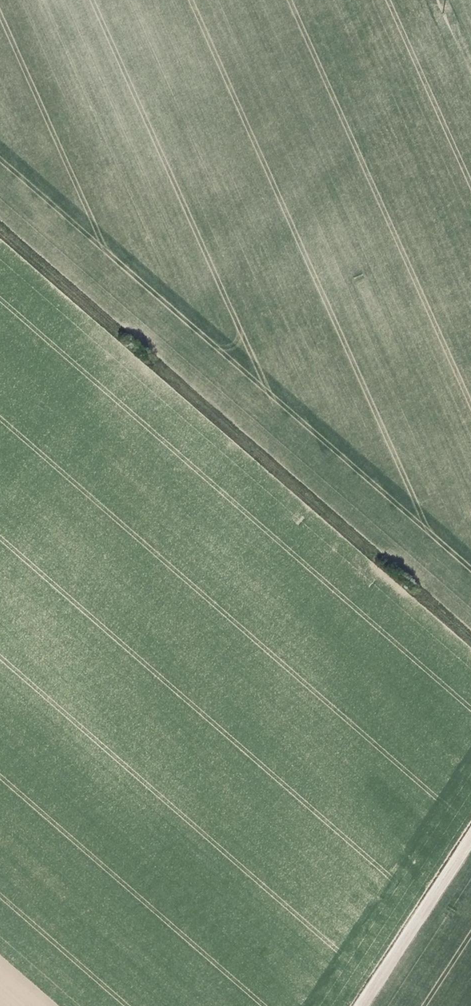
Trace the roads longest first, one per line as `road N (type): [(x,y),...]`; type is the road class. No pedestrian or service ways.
road 1 (track): [(470,838),(361,1005)]

